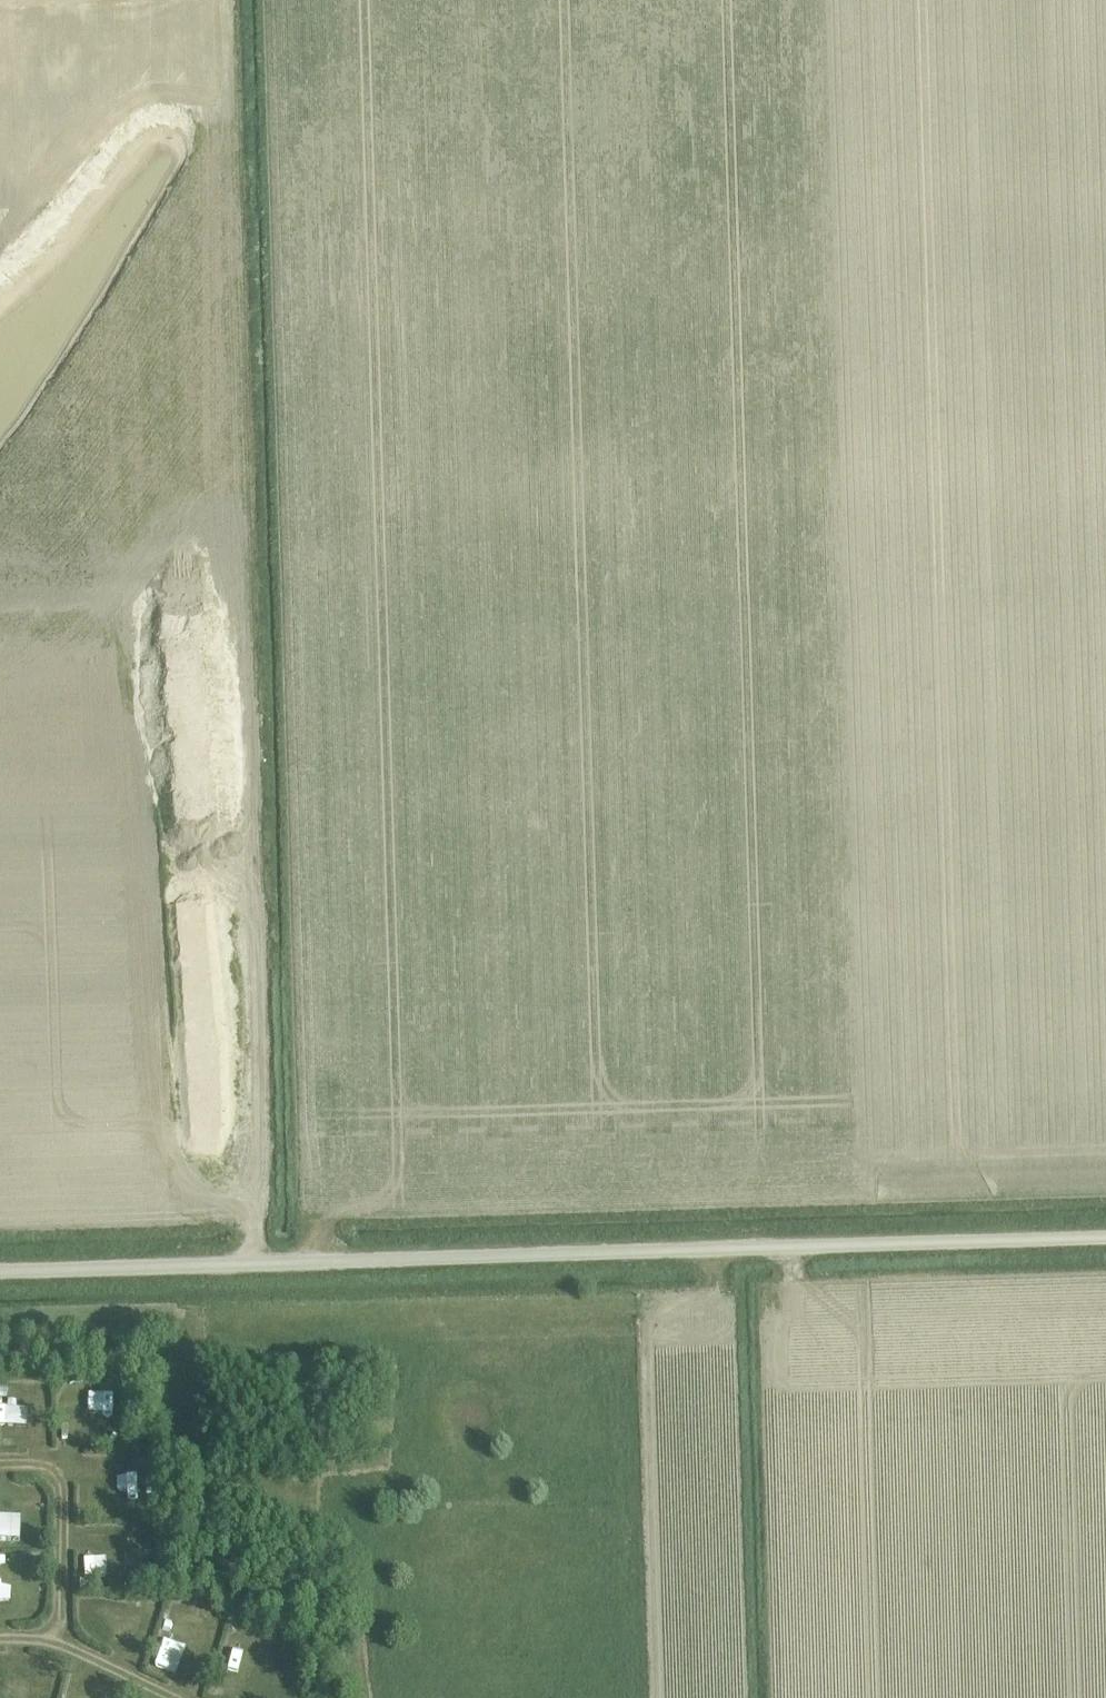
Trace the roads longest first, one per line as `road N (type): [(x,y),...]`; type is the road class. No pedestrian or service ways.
road 1 (unclassified): [(0,1273),(1105,1237)]

